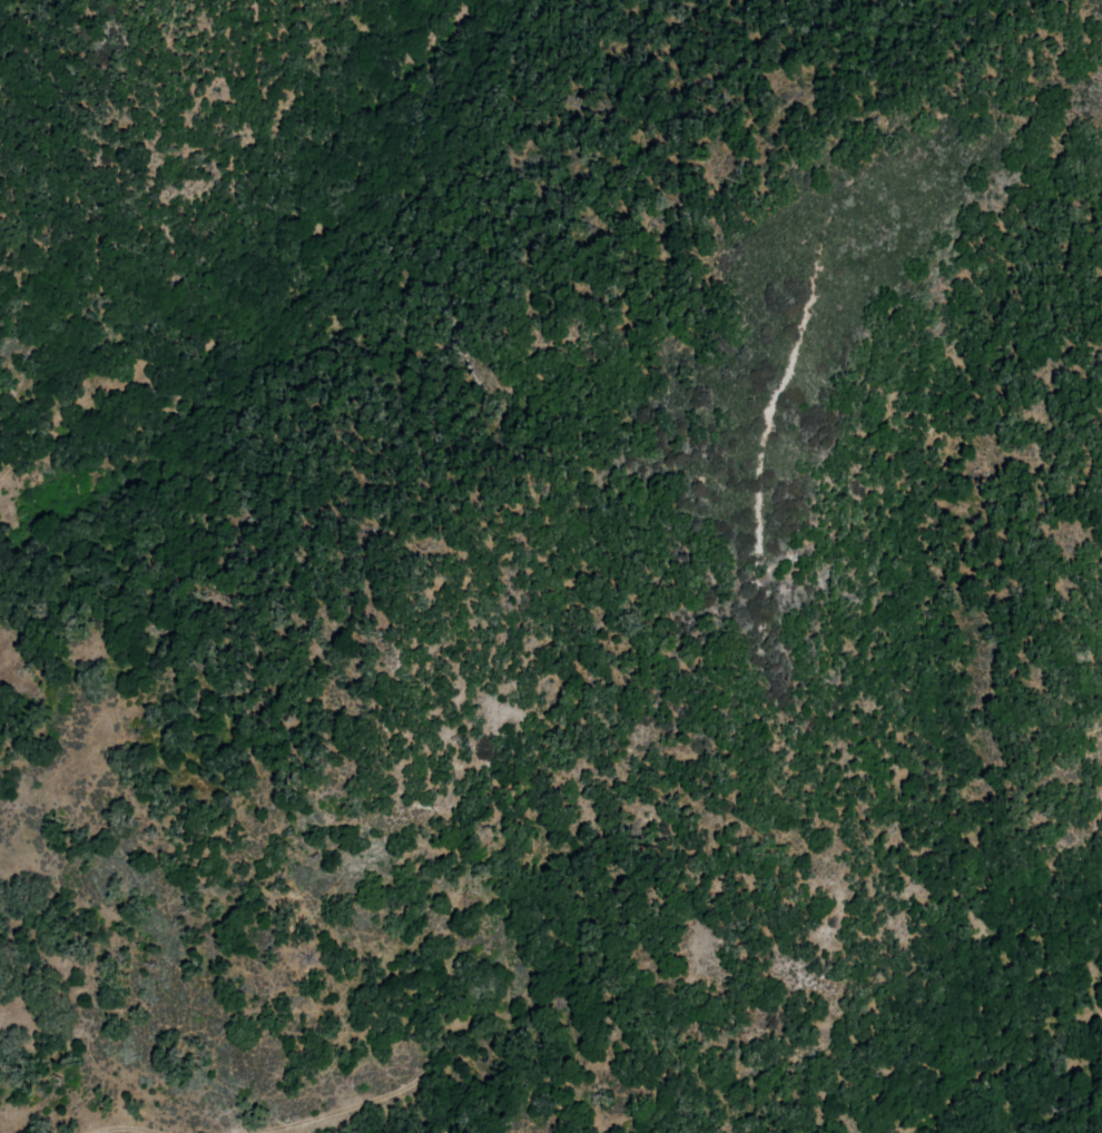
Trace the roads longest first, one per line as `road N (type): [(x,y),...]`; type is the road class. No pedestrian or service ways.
road 1 (track): [(1097,1132),(1053,1105),(993,1095),(902,1132)]

